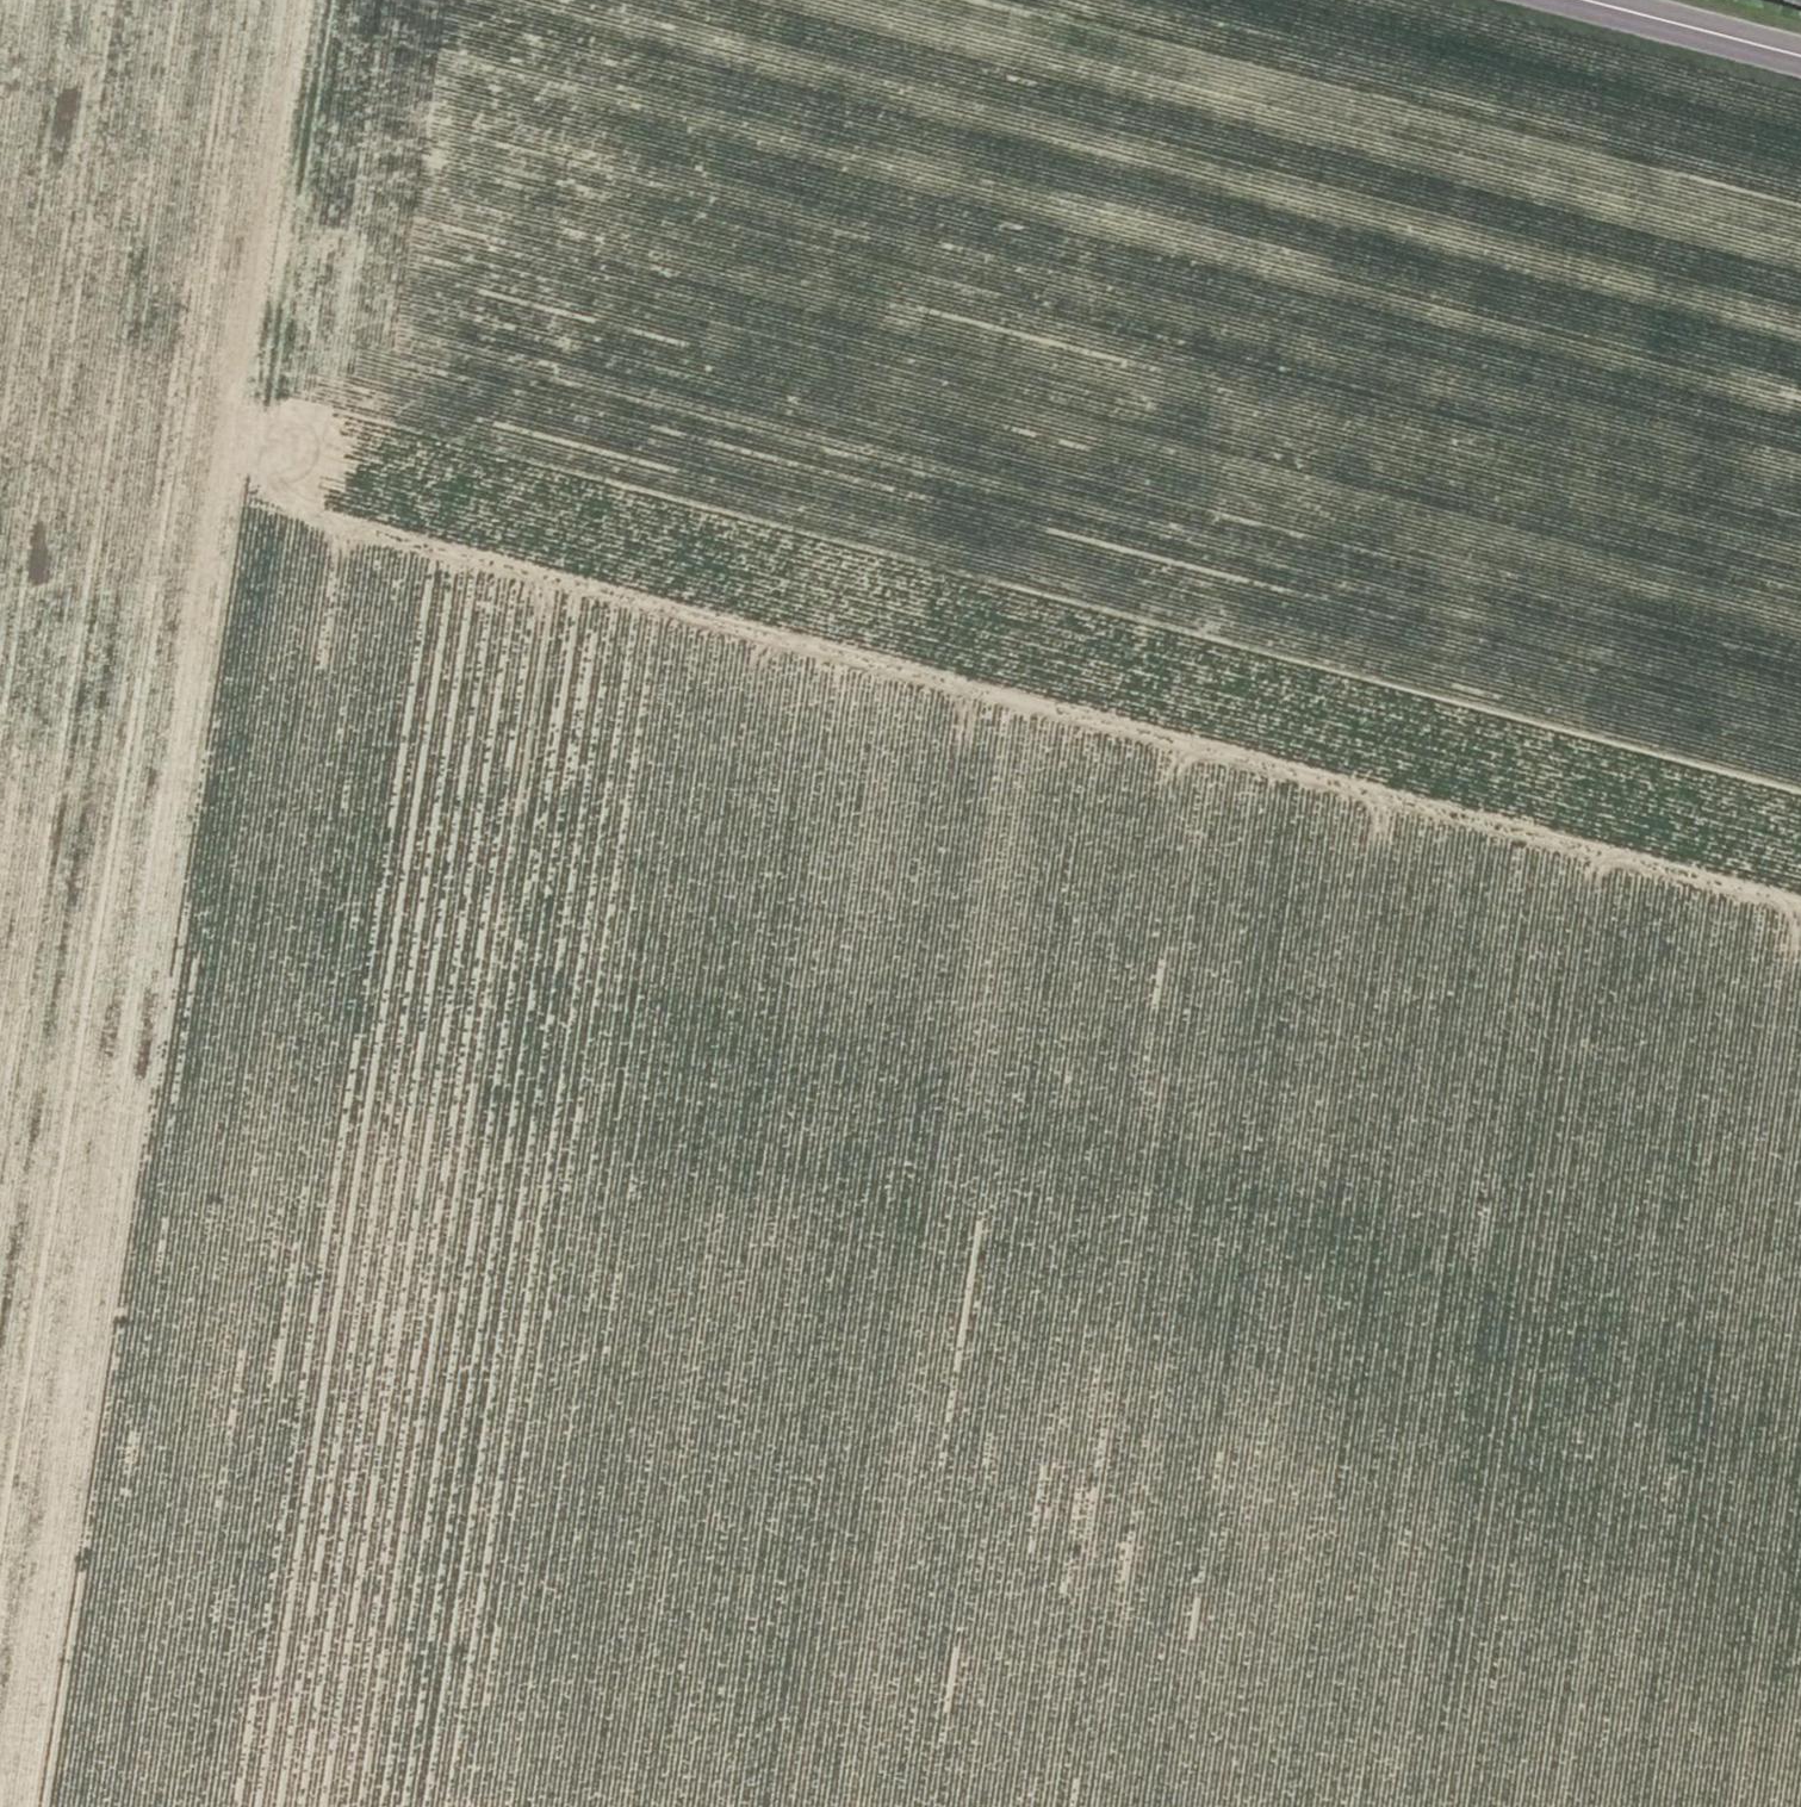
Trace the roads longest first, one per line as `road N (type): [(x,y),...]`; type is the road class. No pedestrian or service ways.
road 1 (tertiary): [(1800,54),(1600,0)]

